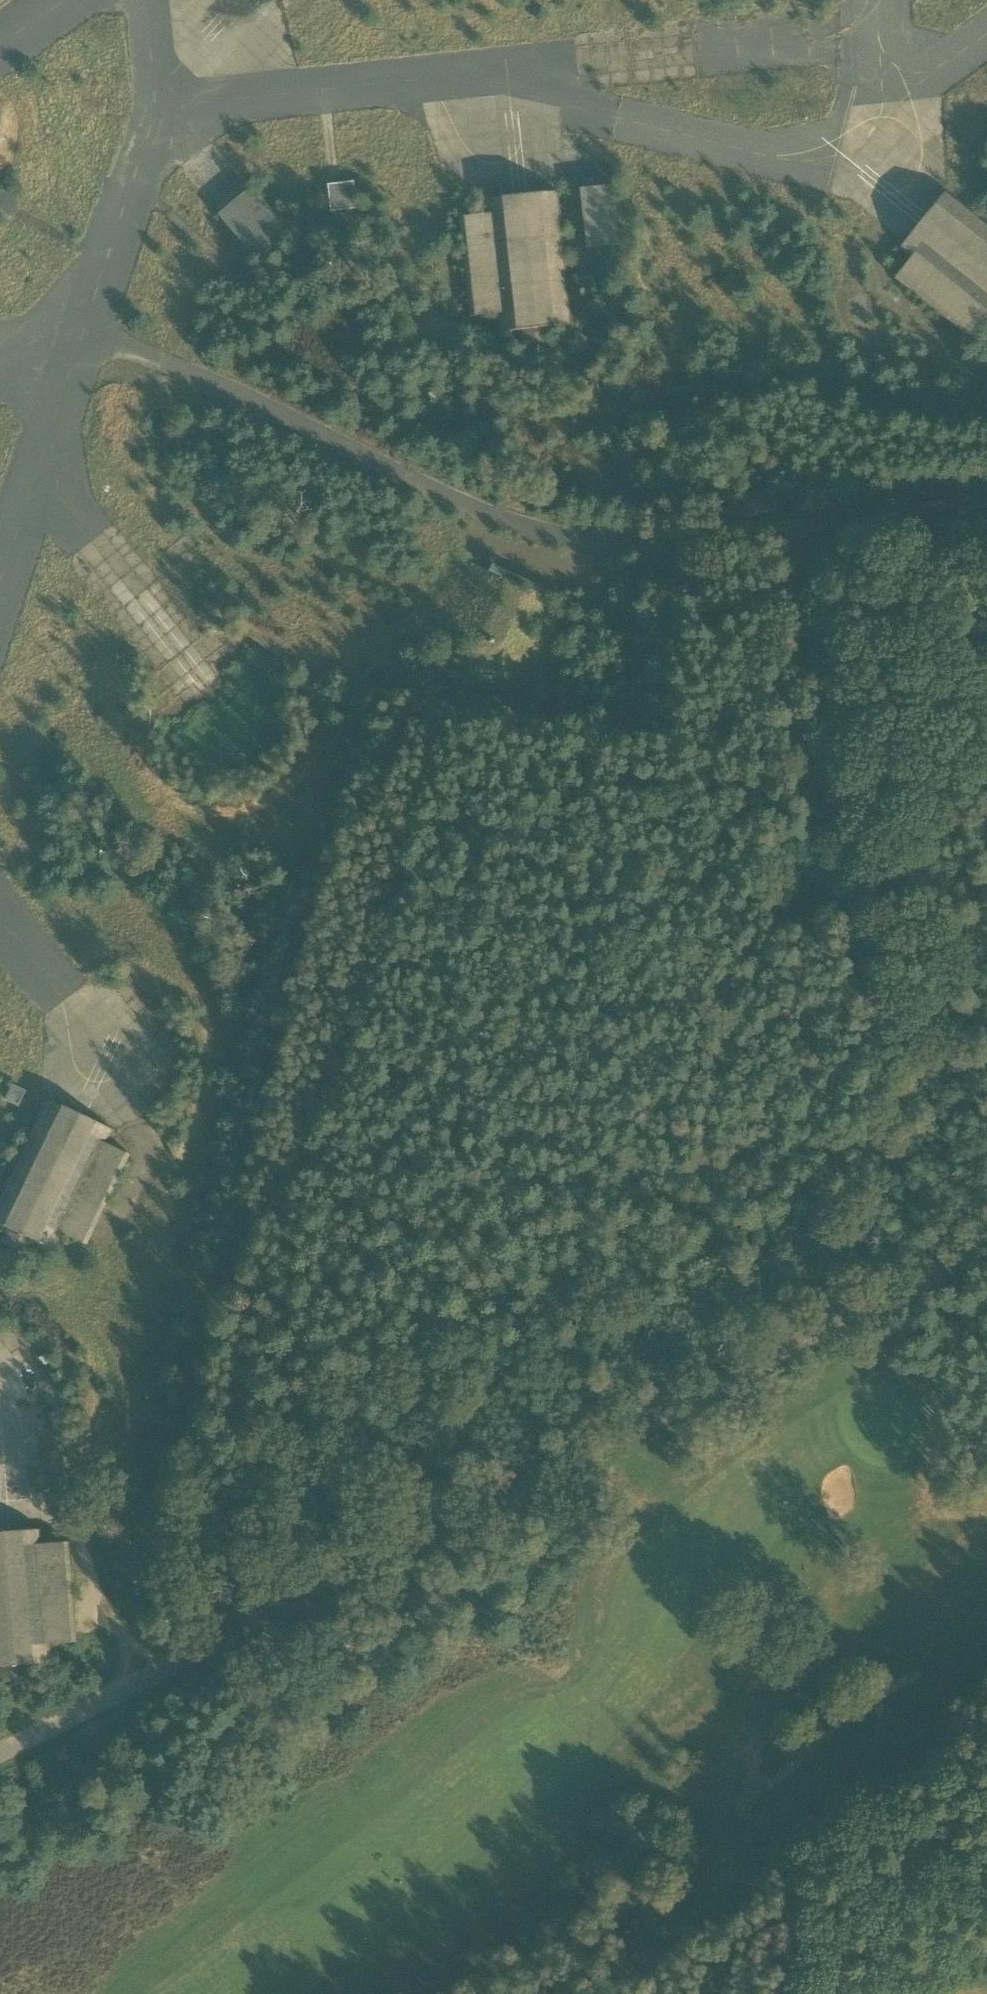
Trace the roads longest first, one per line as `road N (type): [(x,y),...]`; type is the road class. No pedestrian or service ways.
road 1 (track): [(877,1696),(876,1756),(797,1860),(789,1993)]
road 2 (track): [(746,1804),(914,1674)]

